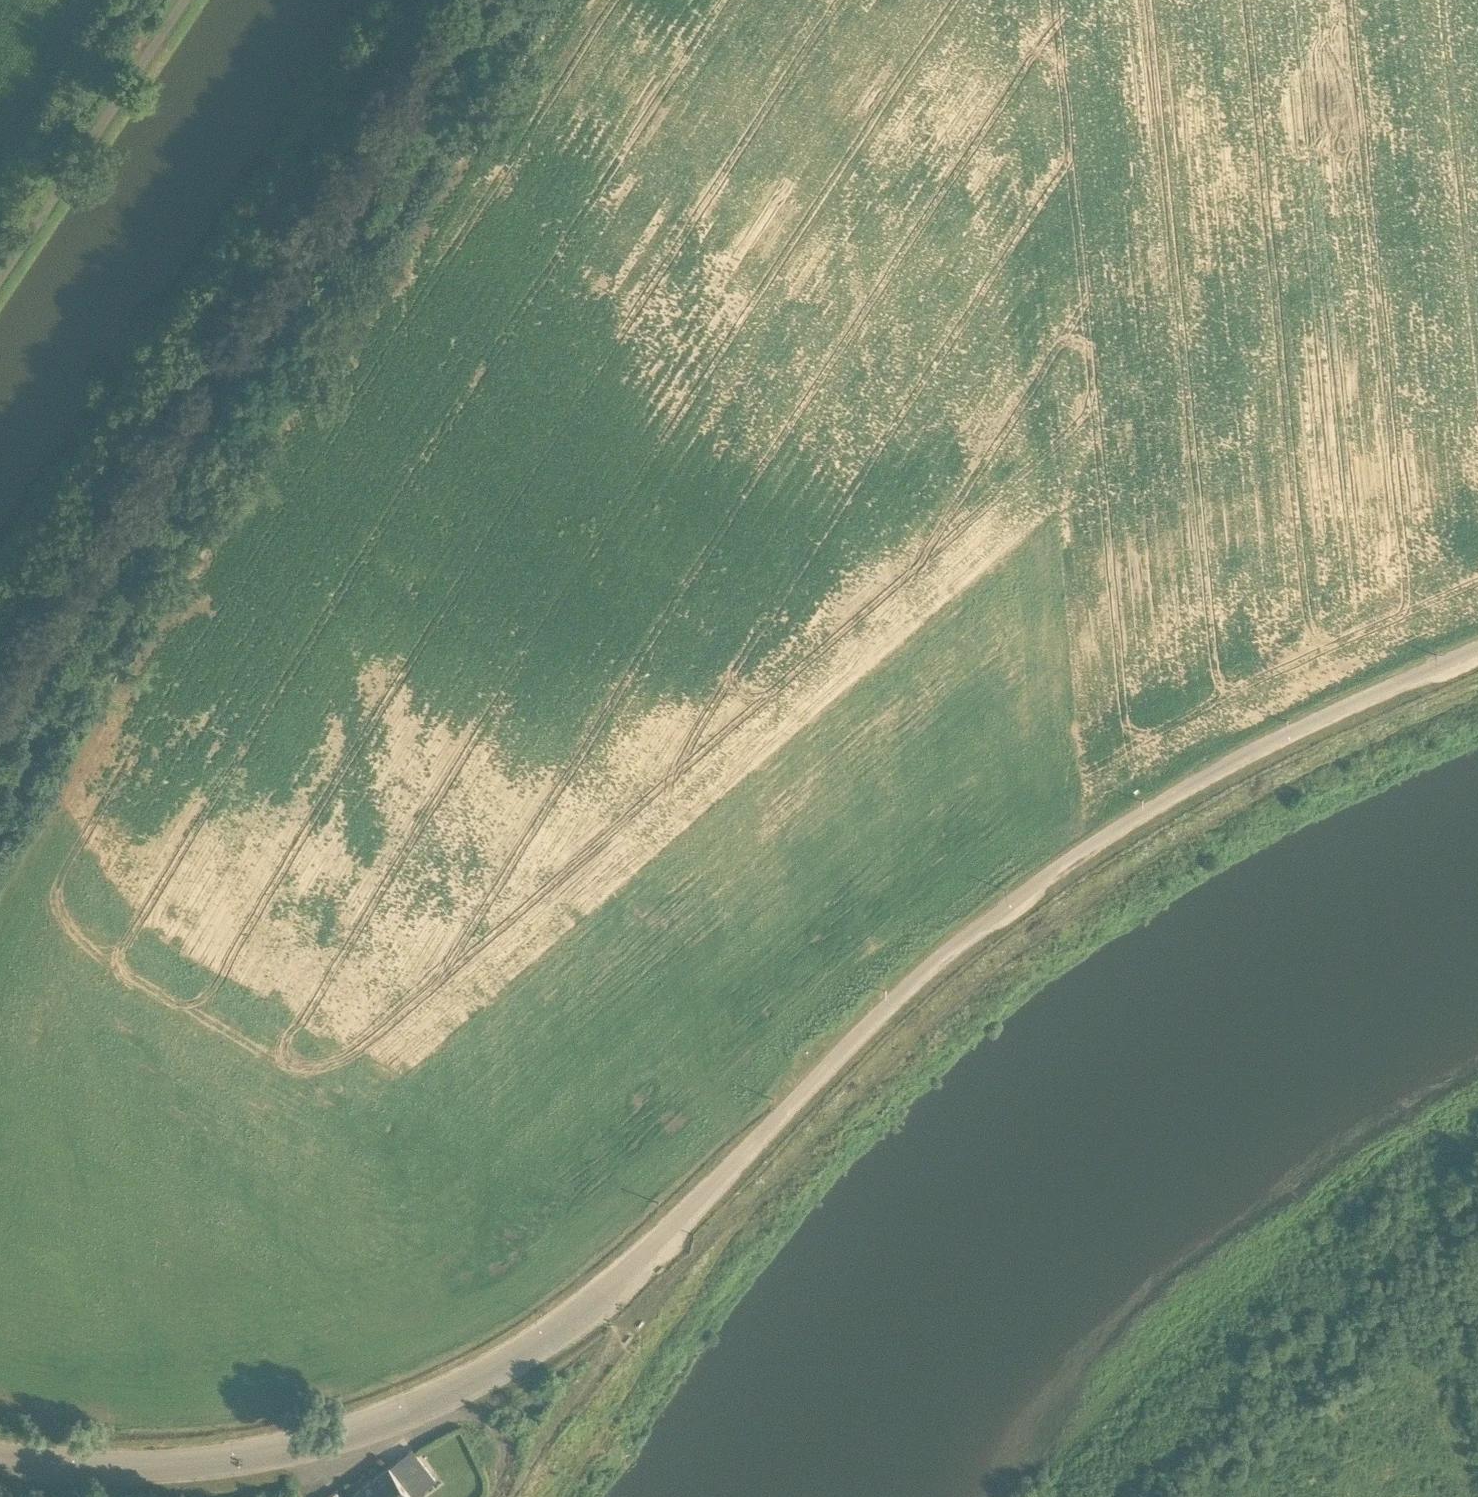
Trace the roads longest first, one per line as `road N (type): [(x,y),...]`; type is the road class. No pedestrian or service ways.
road 1 (unclassified): [(1477,641),(1226,760),(1001,901),(900,986),(595,1299),(542,1335),(409,1403),(210,1457),(0,1451)]
road 2 (unclassified): [(0,708),(469,0)]

